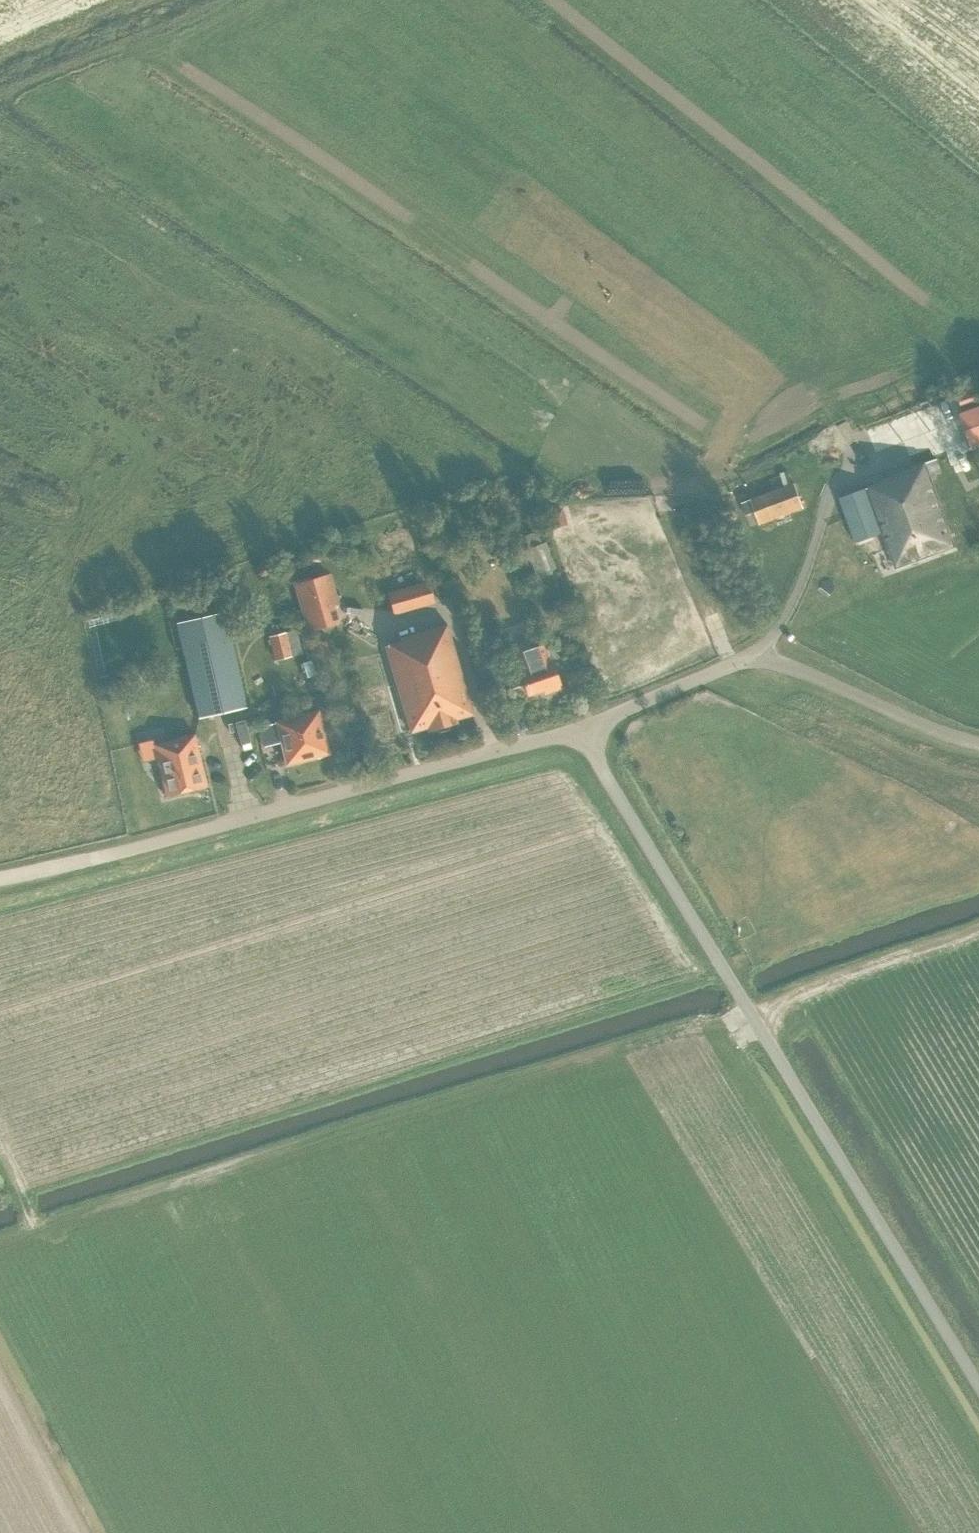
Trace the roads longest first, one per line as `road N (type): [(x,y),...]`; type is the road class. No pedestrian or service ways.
road 1 (unclassified): [(978,1381),(601,769),(585,727)]
road 2 (unclassified): [(0,879),(585,727)]
road 3 (unclassified): [(585,727),(734,665),(767,660),(978,742)]
road 4 (track): [(0,80),(195,0)]

